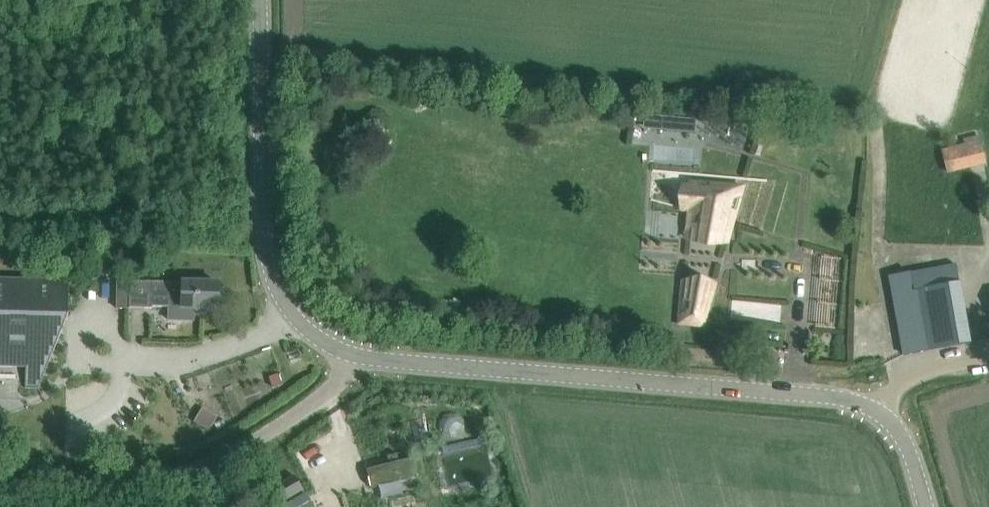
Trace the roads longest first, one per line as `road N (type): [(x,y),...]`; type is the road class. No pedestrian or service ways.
road 1 (unclassified): [(875,411),(801,393),(351,355)]
road 2 (unclassified): [(351,355),(315,340),(271,278),(255,0)]
road 3 (unclassified): [(0,492),(211,466),(288,419),(351,355)]
road 4 (unclassified): [(875,411),(905,379),(988,356)]

